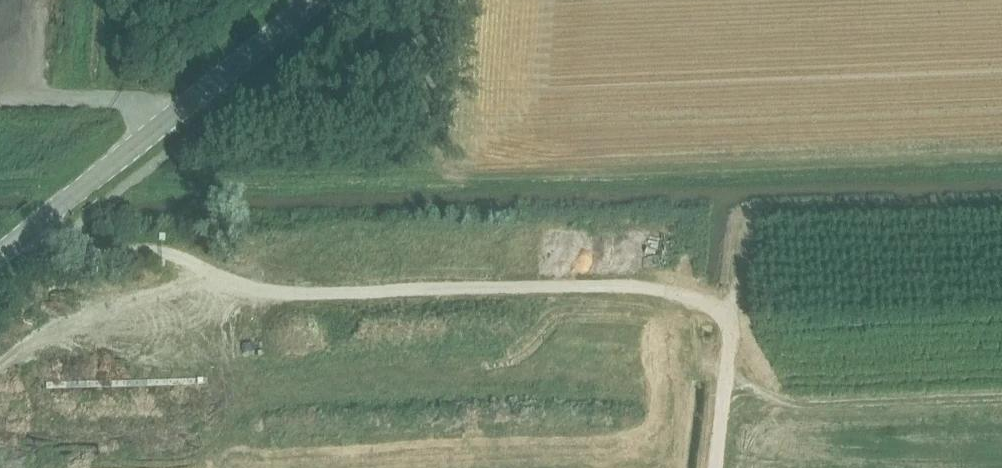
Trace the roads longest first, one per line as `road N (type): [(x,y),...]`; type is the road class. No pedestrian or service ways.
road 1 (track): [(36,226),(79,247),(158,251),(255,288),(297,294),(653,289),(717,316),(729,333)]
road 2 (tertiary): [(0,256),(314,0)]
road 3 (track): [(717,467),(729,333)]

